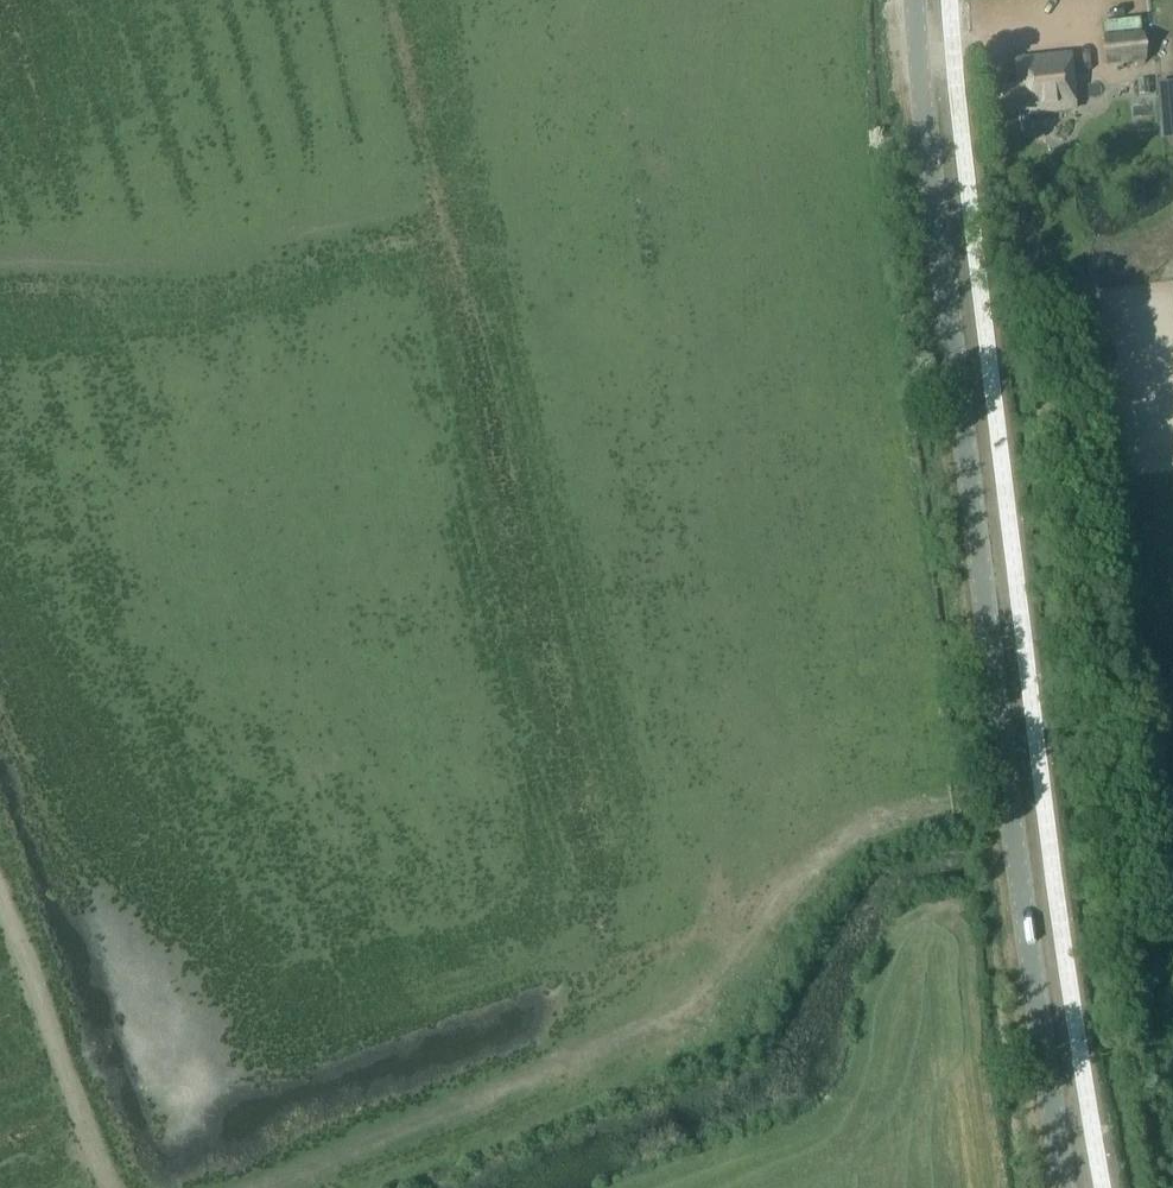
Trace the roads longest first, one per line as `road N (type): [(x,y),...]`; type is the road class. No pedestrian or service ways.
road 1 (unclassified): [(1063,1187),(915,0)]
road 2 (track): [(0,901),(69,1087),(116,1187)]

